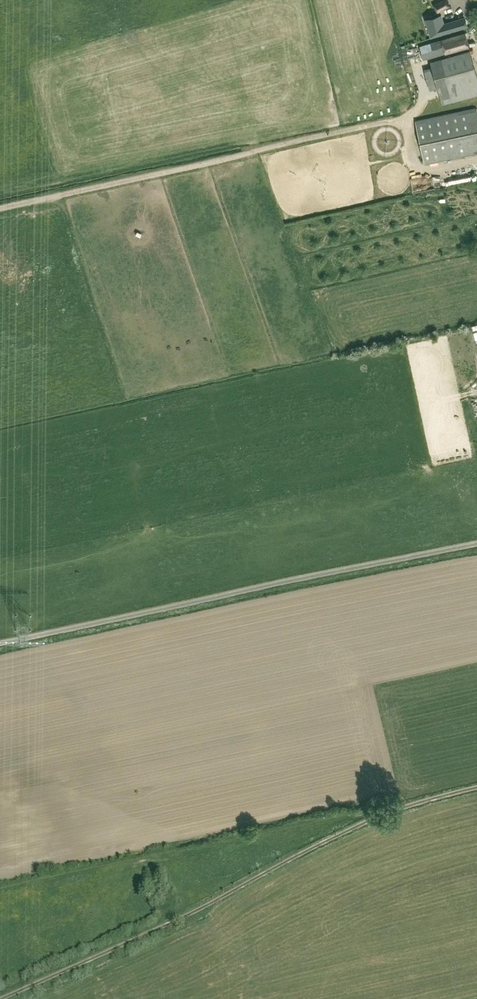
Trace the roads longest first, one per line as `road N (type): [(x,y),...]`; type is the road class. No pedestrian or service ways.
road 1 (track): [(0,206),(409,116)]

